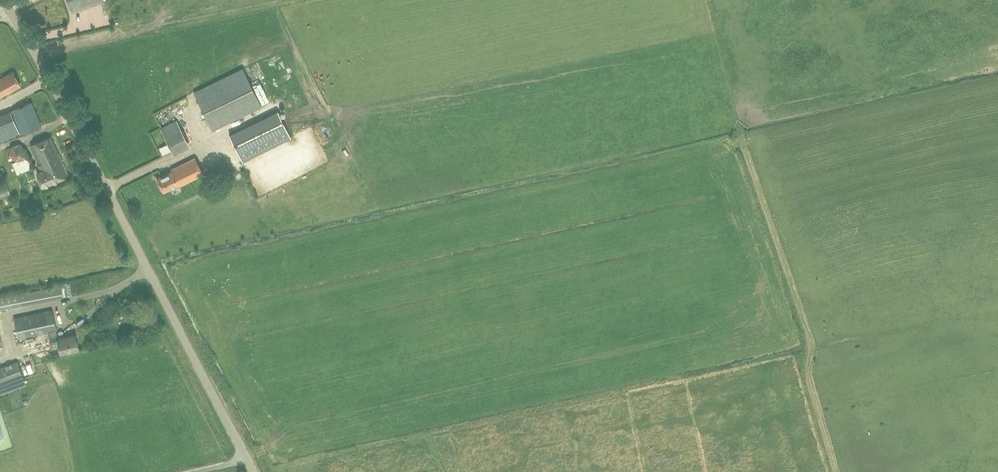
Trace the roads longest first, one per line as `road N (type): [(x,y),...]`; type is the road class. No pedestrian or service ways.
road 1 (unclassified): [(253,471),(5,0)]

